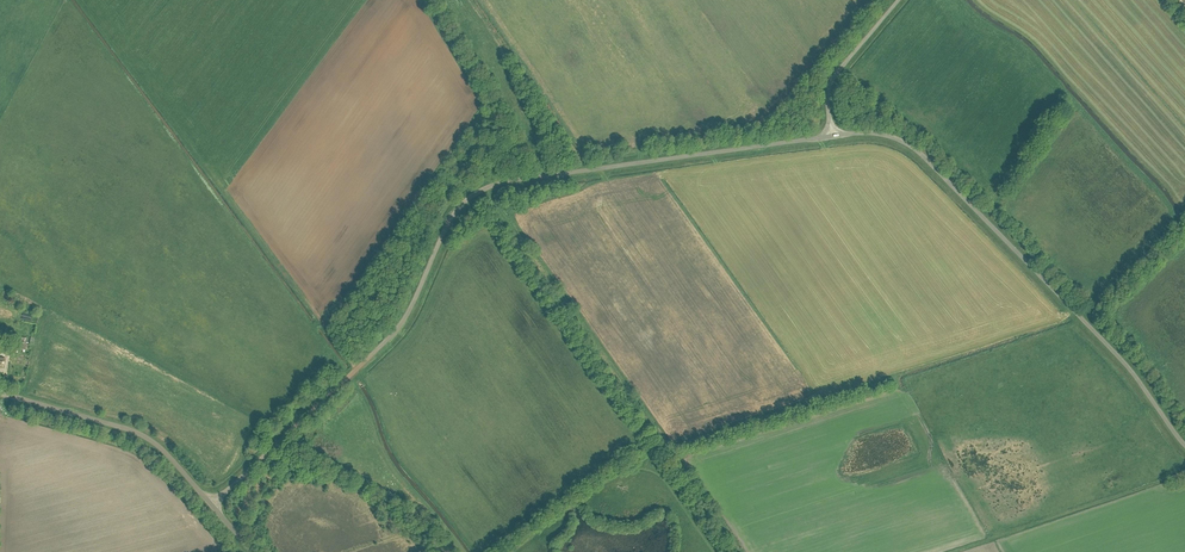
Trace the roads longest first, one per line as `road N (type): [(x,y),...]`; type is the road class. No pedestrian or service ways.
road 1 (unclassified): [(212,506),(391,336),(453,216),(481,189),(833,136)]
road 2 (unclassified): [(1184,444),(1128,367),(927,159),(885,135),(833,136)]
road 3 (track): [(738,551),(481,189)]
road 4 (unclassified): [(212,506),(142,434),(0,393)]
road 5 (unclassified): [(833,136),(829,88),(899,0)]

